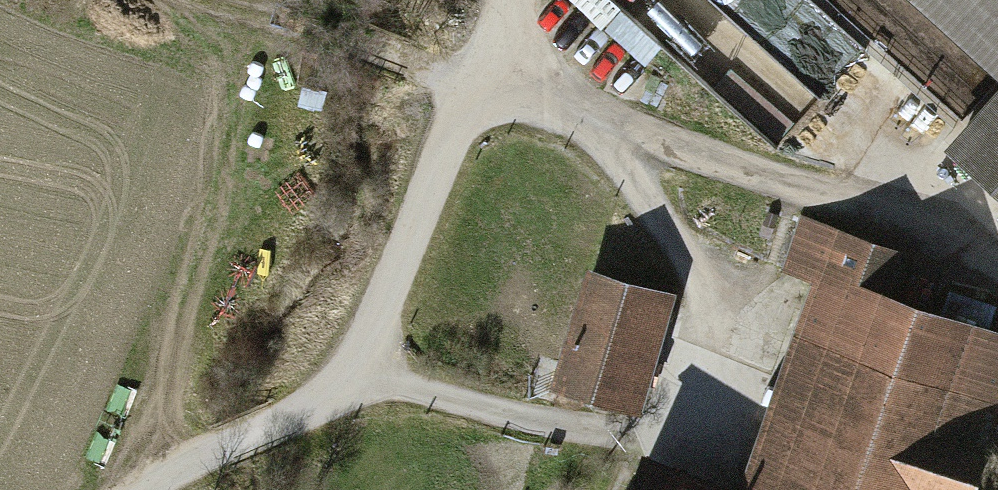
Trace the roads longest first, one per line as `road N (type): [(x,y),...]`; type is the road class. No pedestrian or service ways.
road 1 (track): [(216,0),(607,132),(948,222),(997,264)]
road 2 (track): [(360,380),(416,385),(506,414),(583,427),(678,423),(712,374),(730,317),(607,132)]
road 3 (track): [(501,0),(360,380),(141,489)]

